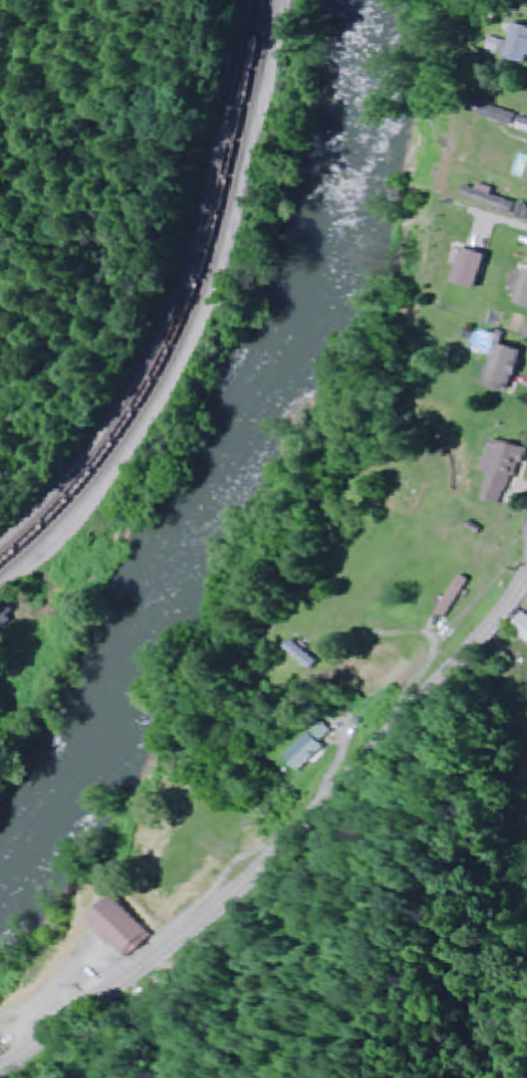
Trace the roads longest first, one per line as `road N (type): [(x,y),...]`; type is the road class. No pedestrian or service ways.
road 1 (secondary): [(0,1066),(229,899),(507,609),(526,576)]

